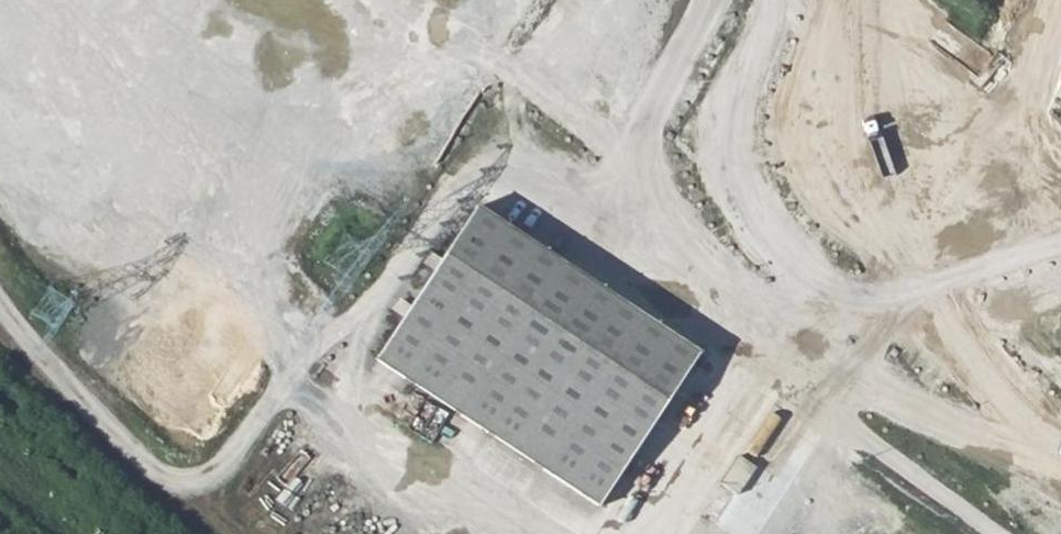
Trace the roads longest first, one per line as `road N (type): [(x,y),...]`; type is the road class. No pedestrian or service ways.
road 1 (track): [(0,309),(82,409),(156,473),(200,483),(217,475),(298,368),(378,297),(477,164),(542,131),(647,121)]

